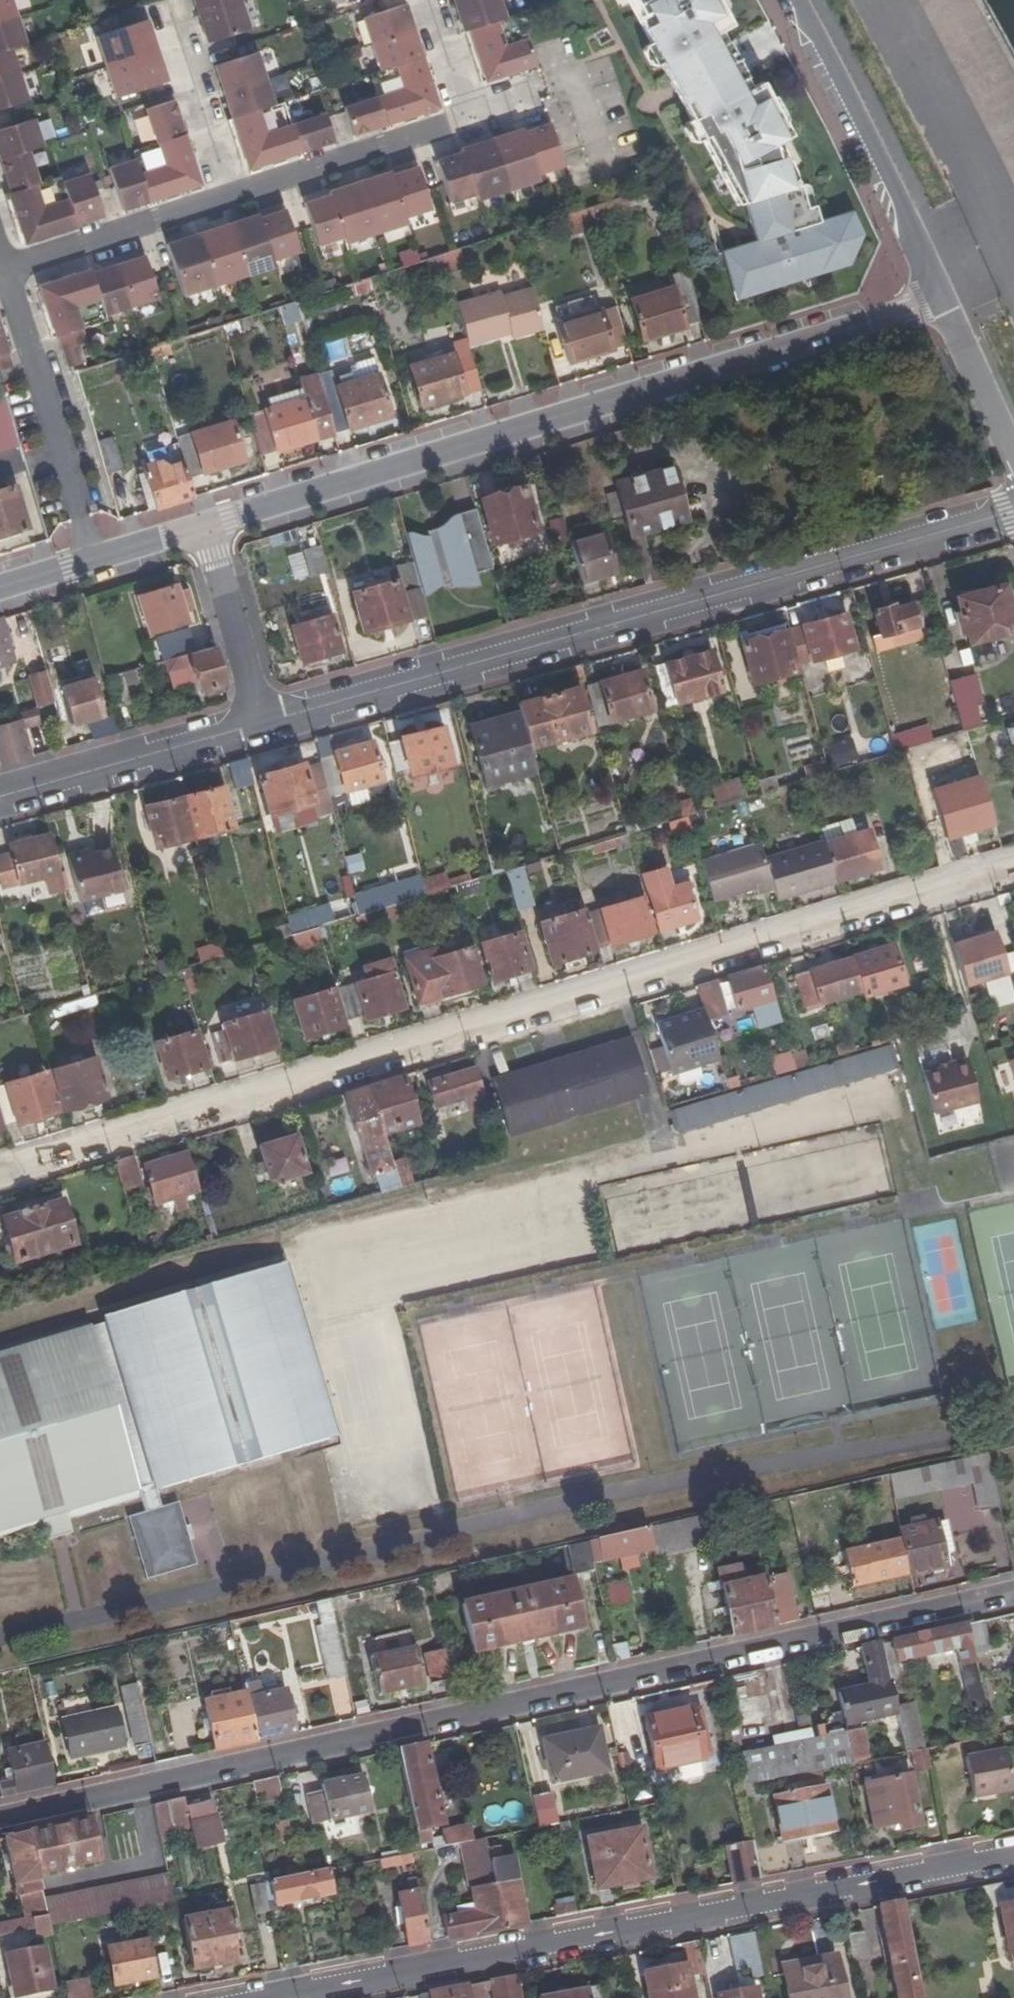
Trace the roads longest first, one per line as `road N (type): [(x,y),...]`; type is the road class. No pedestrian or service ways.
road 1 (residential): [(0,1171),(1013,867)]
road 2 (residential): [(0,1820),(1013,1594)]
road 3 (residential): [(264,719),(1013,509)]
road 4 (secondary): [(205,525),(944,297)]
road 5 (residential): [(1013,1854),(273,1997)]
road 6 (secondary): [(944,297),(905,202),(799,0)]
road 7 (residential): [(94,557),(4,268)]
road 8 (residential): [(0,794),(264,719)]
road 9 (residential): [(227,194),(464,119)]
road 10 (residential): [(4,268),(227,194)]
road 11 (residential): [(264,719),(205,525)]
road 12 (residential): [(227,194),(167,11)]
road 13 (residential): [(1013,450),(944,297)]
road 14 (residential): [(464,119),(424,0)]

